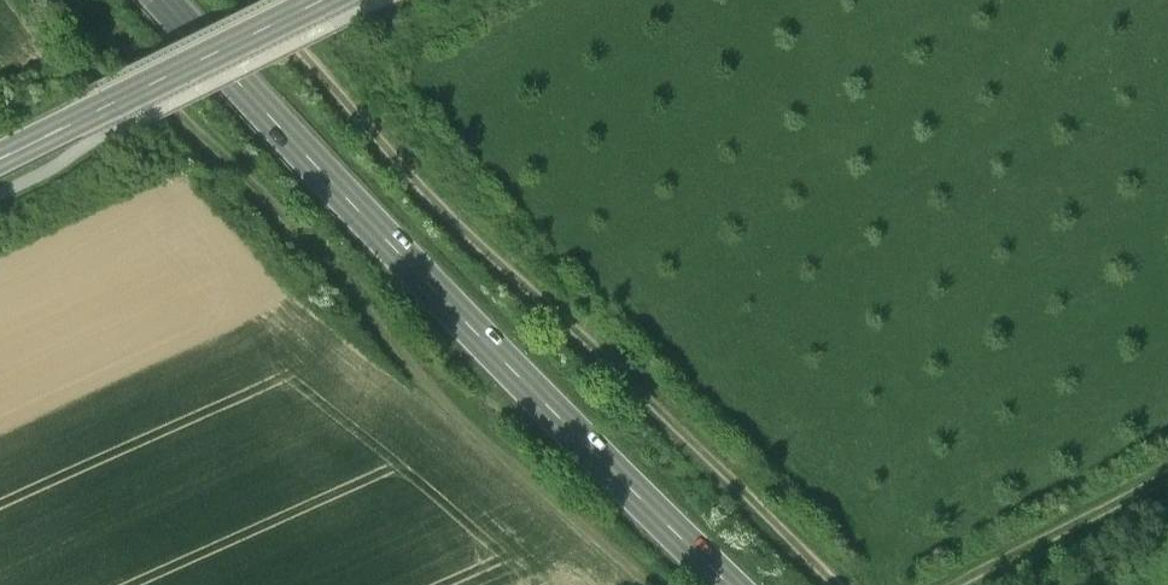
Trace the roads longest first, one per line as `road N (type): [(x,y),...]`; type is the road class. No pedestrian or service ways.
road 1 (primary): [(760,584),(261,109),(162,0)]
road 2 (track): [(638,584),(489,448),(63,0)]
road 3 (track): [(843,584),(445,195)]
road 4 (tertiary): [(0,159),(321,0)]
road 5 (track): [(258,0),(445,195)]
road 6 (track): [(1005,584),(1167,502)]

